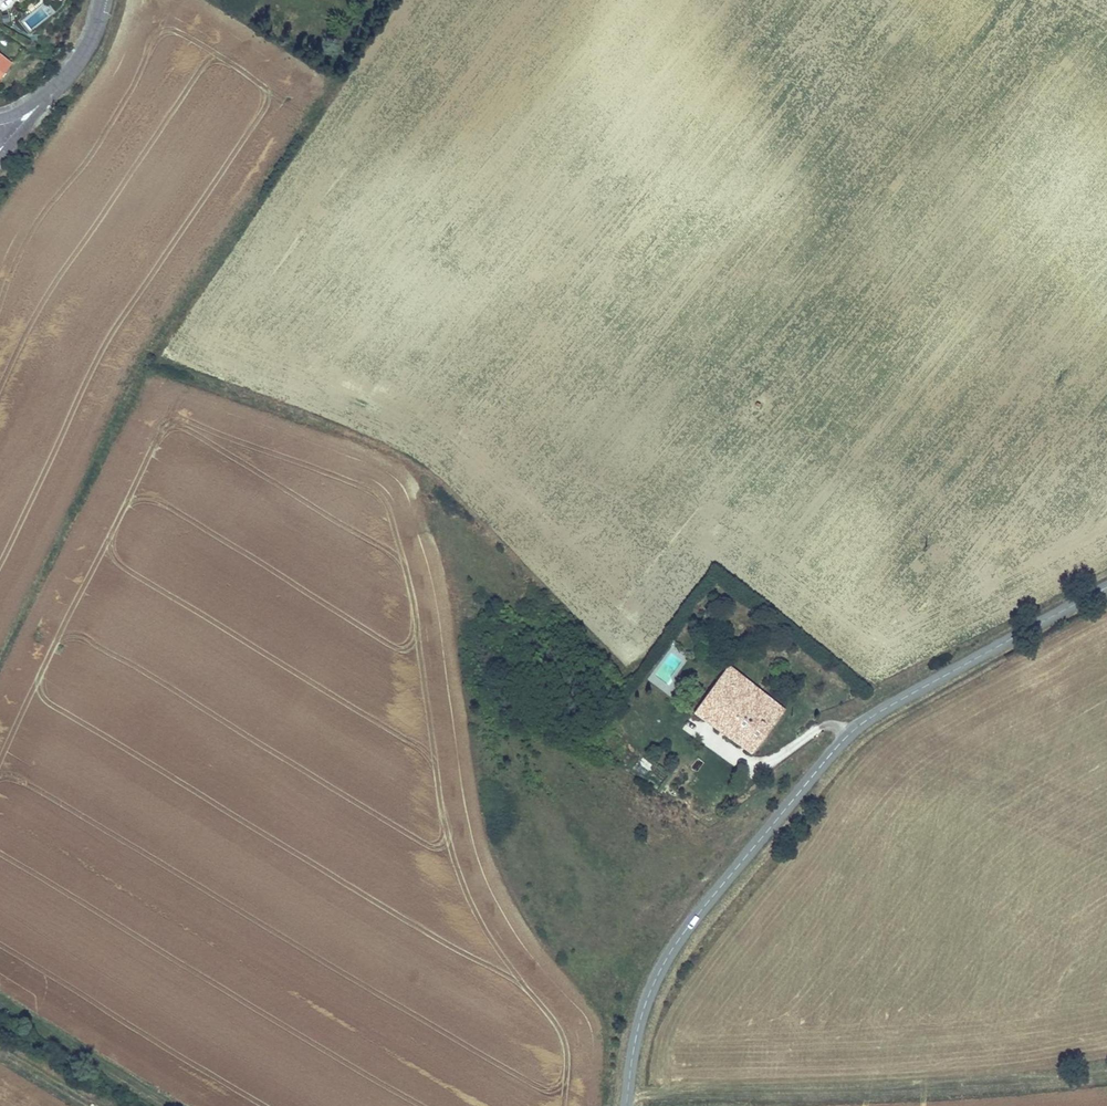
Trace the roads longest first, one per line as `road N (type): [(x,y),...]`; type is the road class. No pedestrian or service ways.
road 1 (unclassified): [(625,1105),(636,1033),(666,959),(841,742),(888,706),(1106,587)]
road 2 (track): [(626,1095),(902,1102),(1106,1082)]
road 3 (residential): [(1,140),(79,56),(103,0)]

